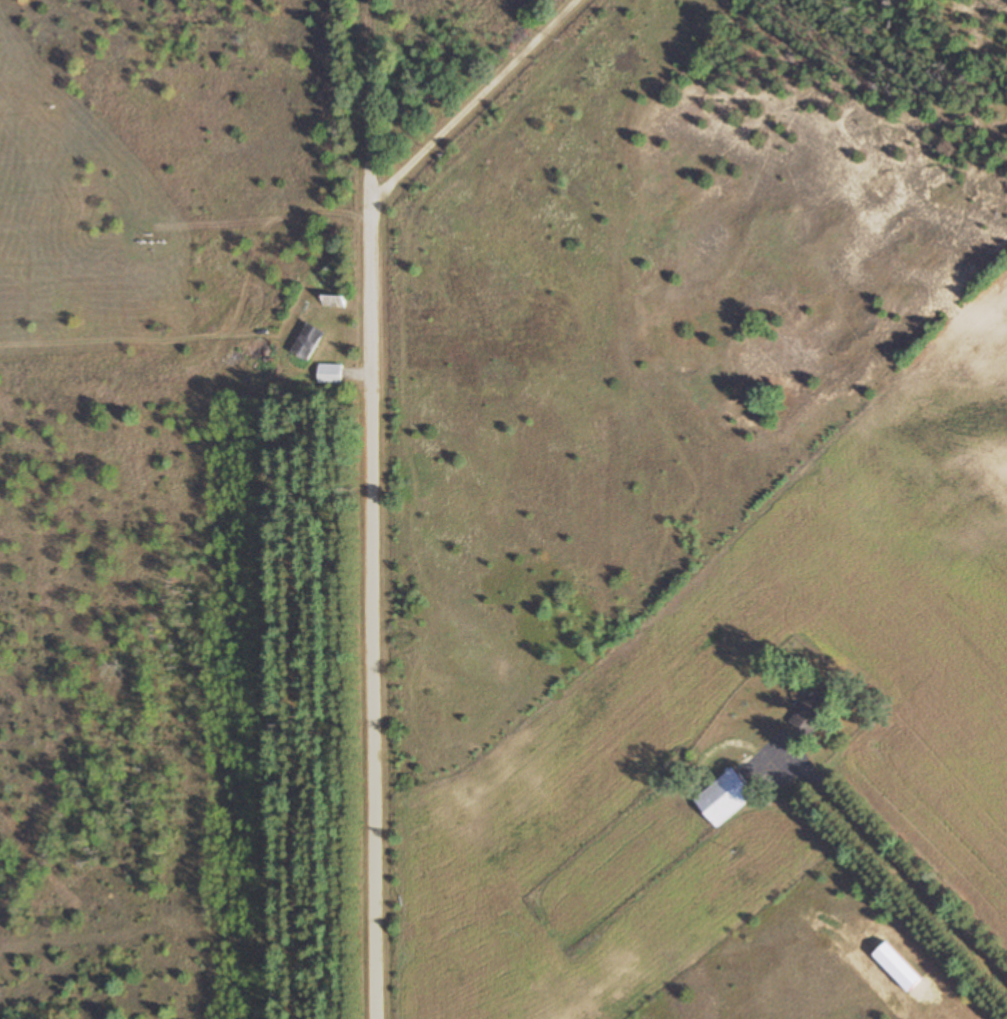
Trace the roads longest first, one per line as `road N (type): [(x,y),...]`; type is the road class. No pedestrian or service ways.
road 1 (residential): [(378,1018),(372,0)]
road 2 (residential): [(372,198),(574,0)]

